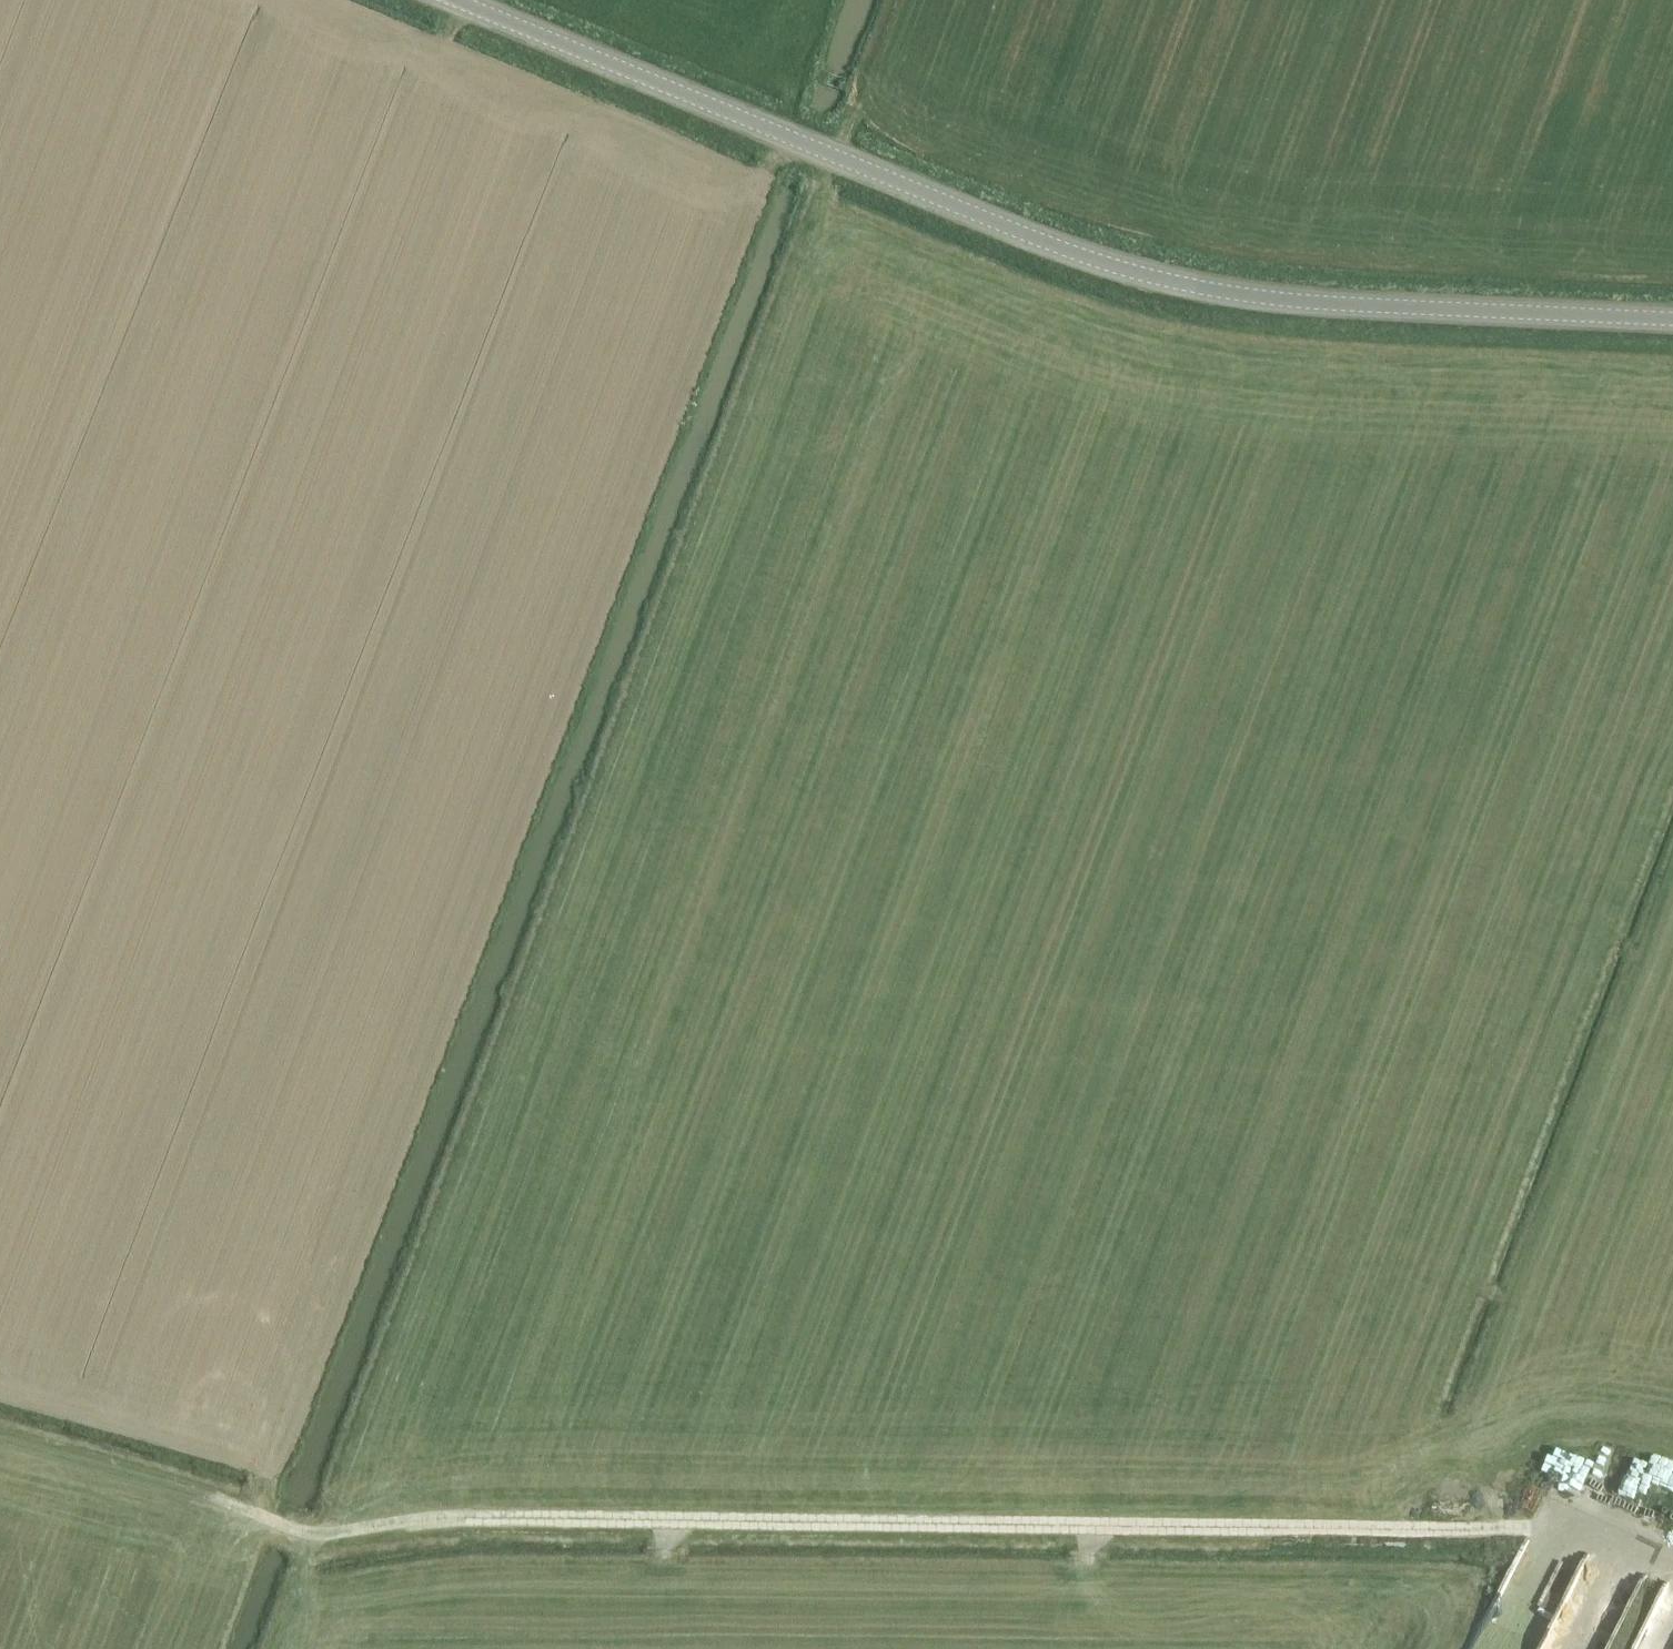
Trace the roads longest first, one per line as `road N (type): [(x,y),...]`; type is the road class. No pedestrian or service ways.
road 1 (track): [(213,1495),(305,1531),(341,1534),(499,1517),(1567,1534),(1672,1557)]
road 2 (tertiary): [(1672,314),(1304,298),(1096,249),(489,0)]

